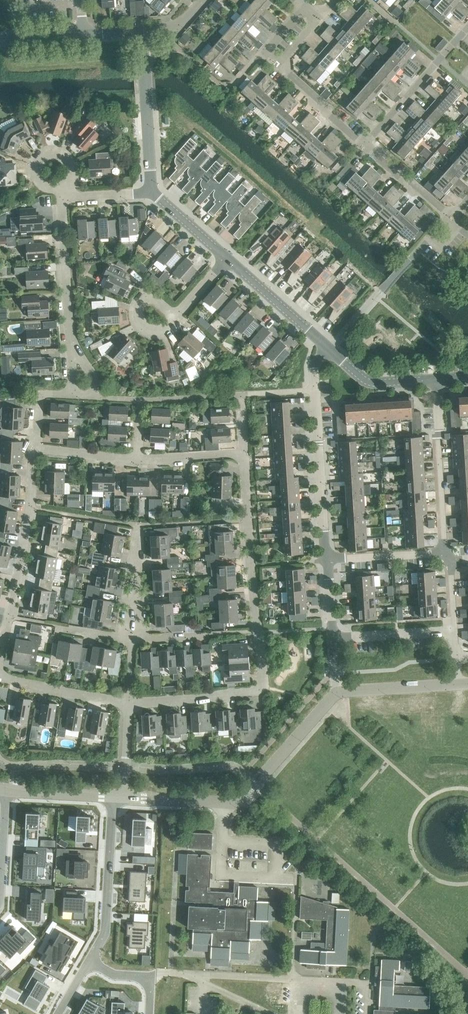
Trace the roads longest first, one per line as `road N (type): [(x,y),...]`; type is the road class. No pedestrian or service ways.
road 1 (residential): [(0,666),(36,449)]
road 2 (residential): [(128,703),(256,690),(263,680),(257,633)]
road 3 (residential): [(257,633),(243,453)]
road 4 (residential): [(448,555),(438,379)]
road 5 (residential): [(327,562),(314,387)]
road 6 (residential): [(89,966),(104,932),(112,797)]
road 7 (residential): [(221,841),(275,842),(274,878),(220,876),(221,854)]
road 8 (residential): [(336,690),(255,785),(239,800),(222,801)]
road 9 (tertiary): [(148,193),(140,34)]
road 10 (residential): [(366,145),(467,28)]
road 11 (residential): [(69,343),(60,204),(68,197)]
road 12 (residential): [(128,703),(0,679)]
road 13 (residential): [(131,641),(257,633)]
road 14 (residential): [(459,683),(336,690)]
road 15 (residential): [(330,629),(349,637),(451,634)]
road 16 (residential): [(327,562),(448,555)]

